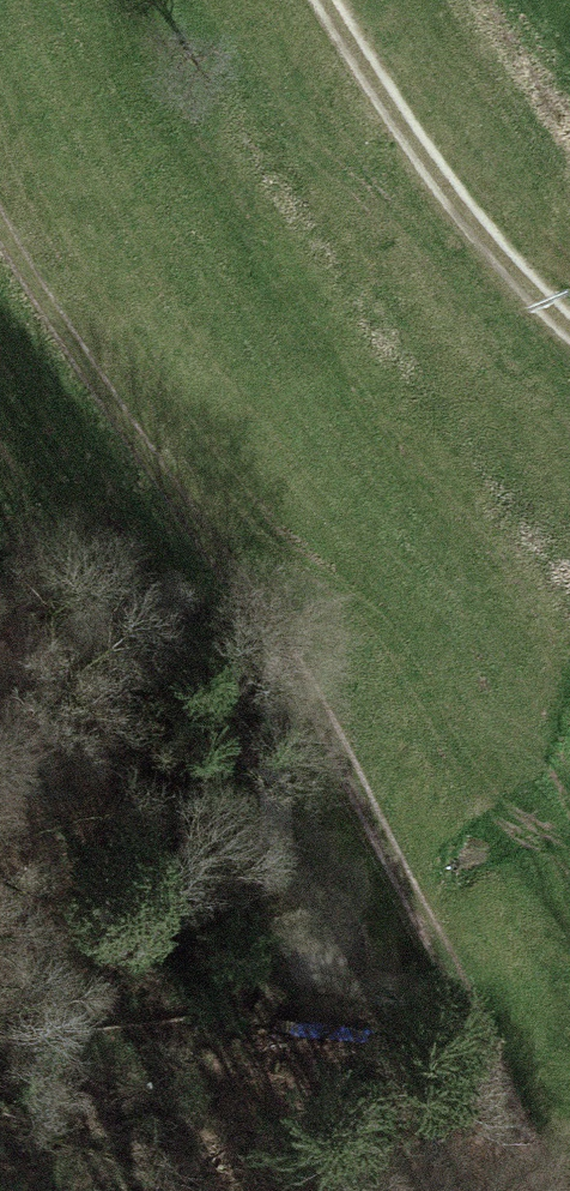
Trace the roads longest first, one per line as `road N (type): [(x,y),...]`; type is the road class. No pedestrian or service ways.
road 1 (track): [(467,999),(295,665),(33,306),(0,233)]
road 2 (track): [(323,0),(414,149),(535,302),(569,331)]
road 3 (track): [(467,999),(565,1190)]

